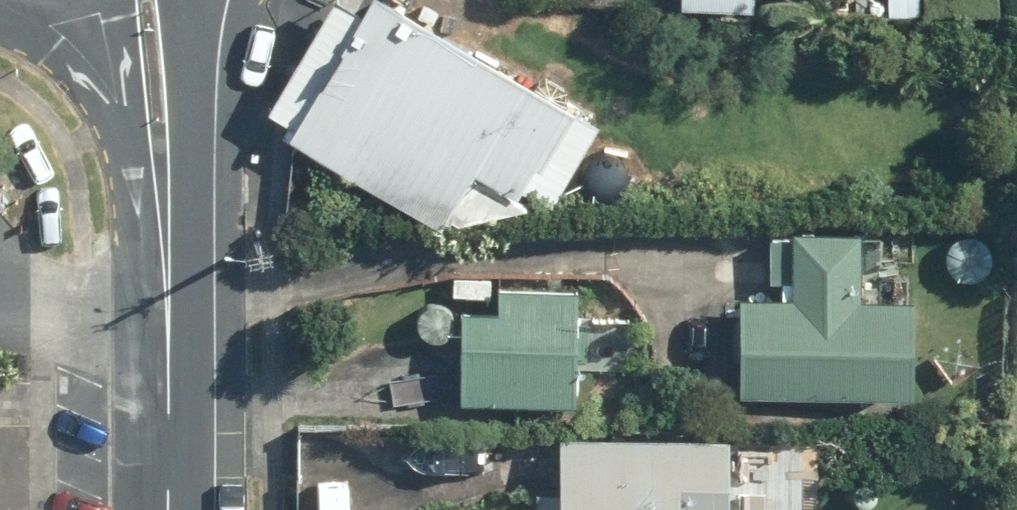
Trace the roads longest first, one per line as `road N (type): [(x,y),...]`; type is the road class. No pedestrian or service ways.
road 1 (tertiary): [(164,202),(168,509)]
road 2 (tertiary): [(164,202),(118,127),(99,0)]
road 3 (tertiary): [(190,0),(200,118),(164,202)]

